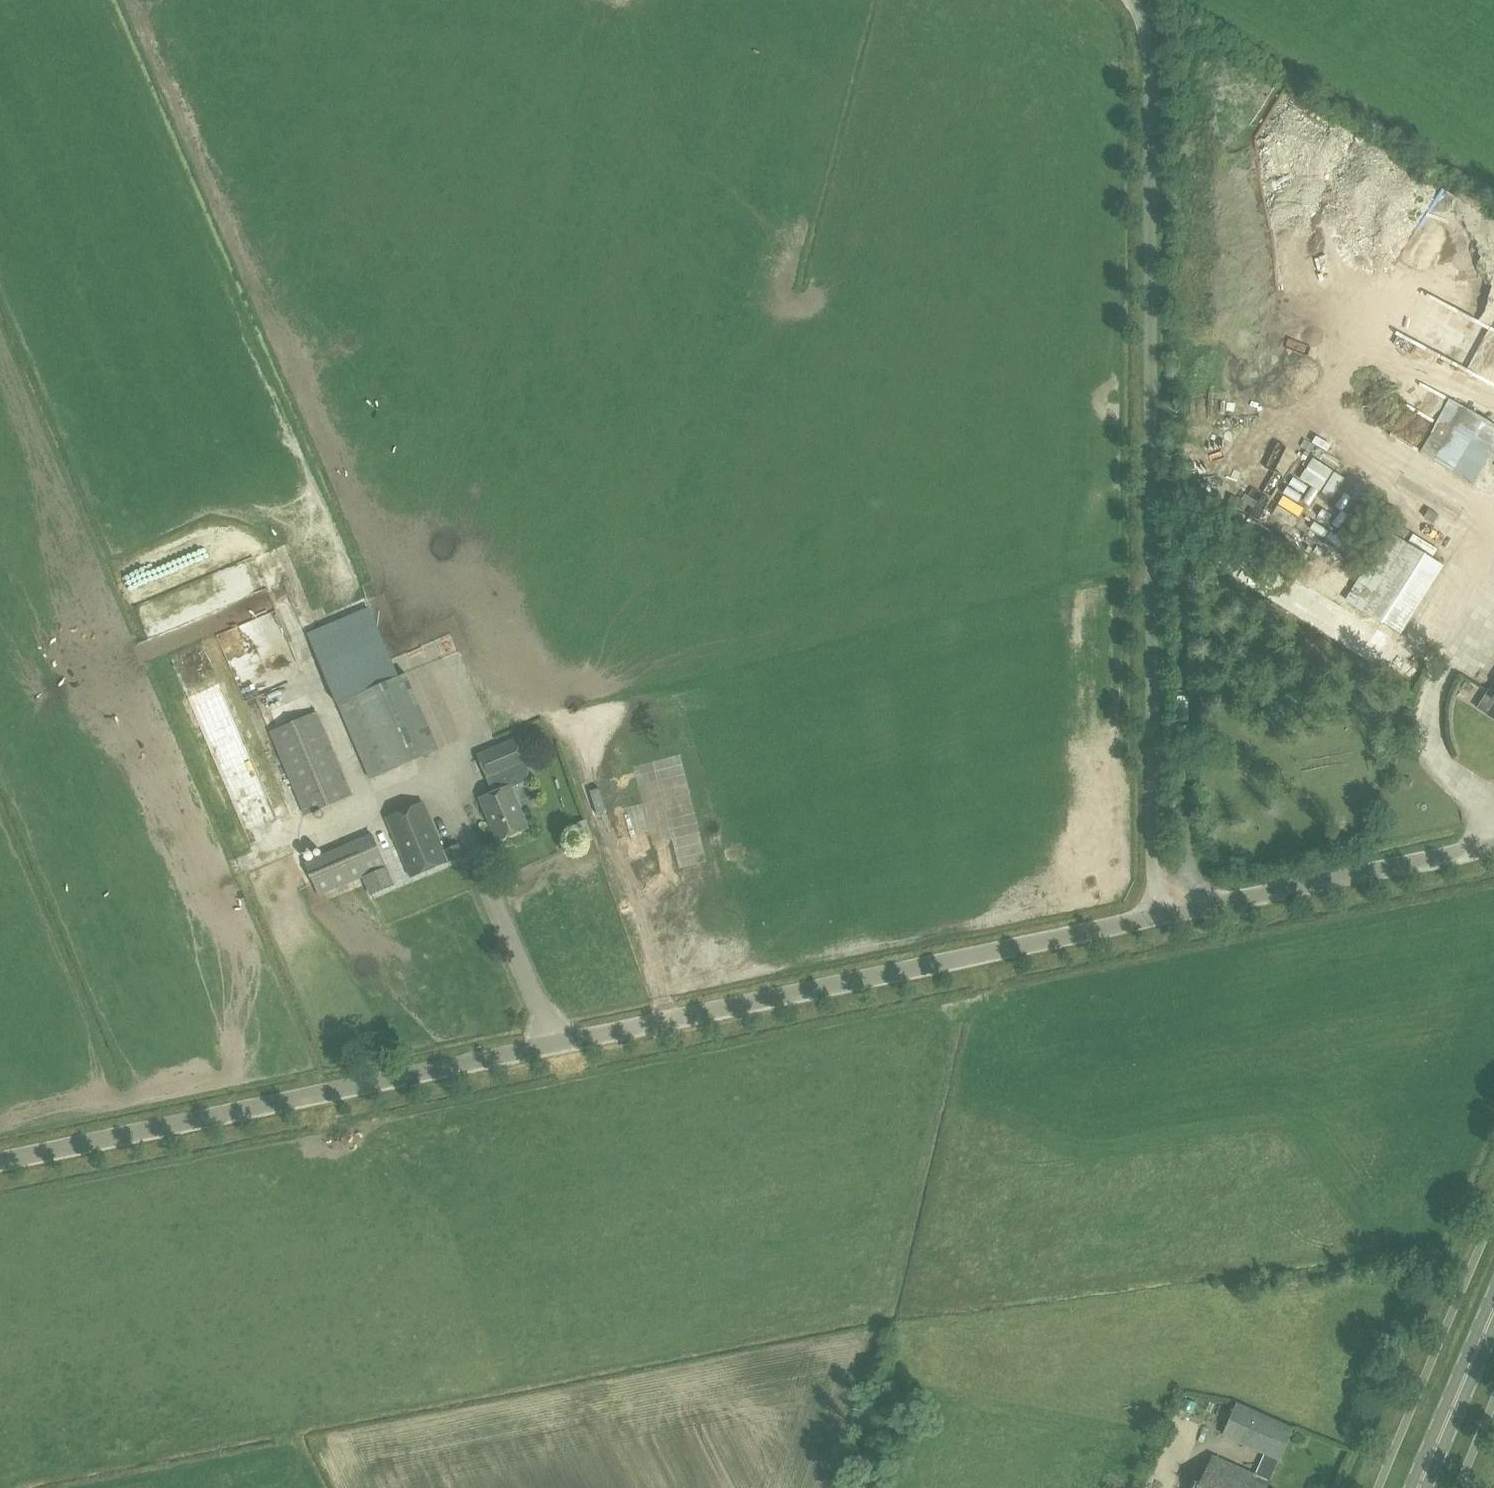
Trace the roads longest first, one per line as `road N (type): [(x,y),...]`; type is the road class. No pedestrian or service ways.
road 1 (unclassified): [(1149,920),(0,1162)]
road 2 (unclassified): [(1131,0),(1150,56),(1149,920)]
road 3 (unclassified): [(1493,848),(1149,920)]
road 4 (secondary): [(1419,1487),(1493,1311)]

